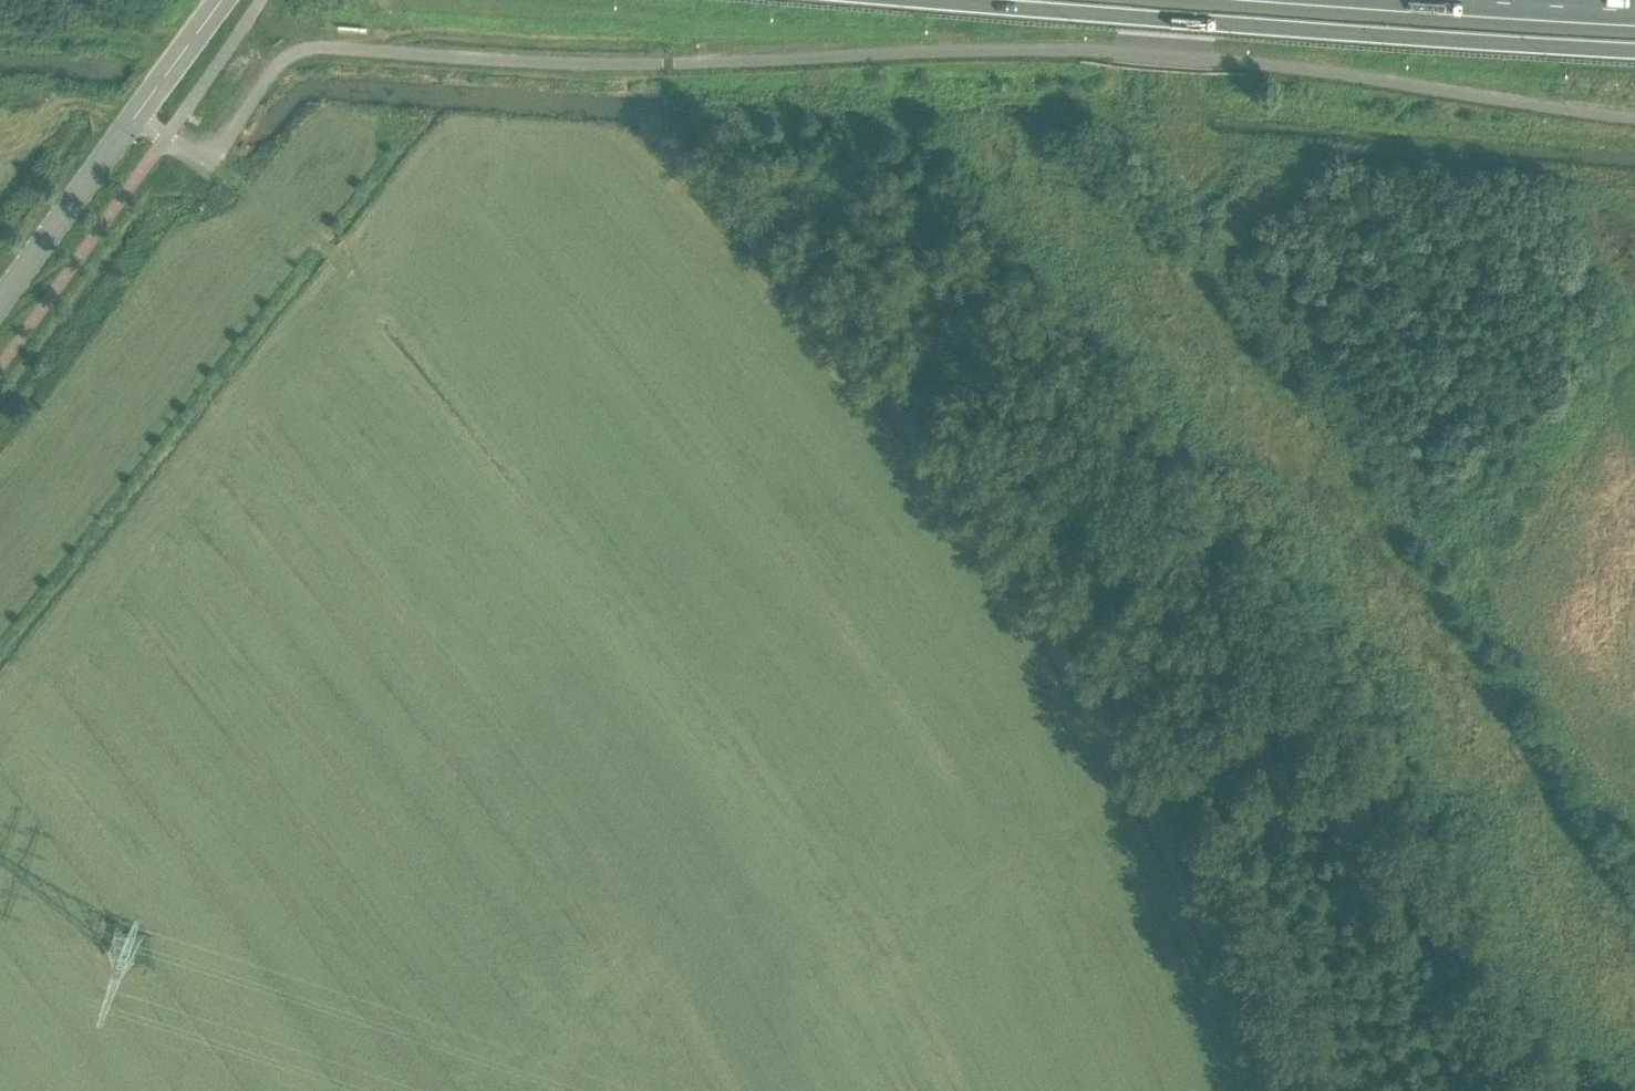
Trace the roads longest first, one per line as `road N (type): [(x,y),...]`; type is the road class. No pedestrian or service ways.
road 1 (motorway): [(948,0),(1216,23),(1634,41)]
road 2 (tertiary): [(0,308),(222,0)]

